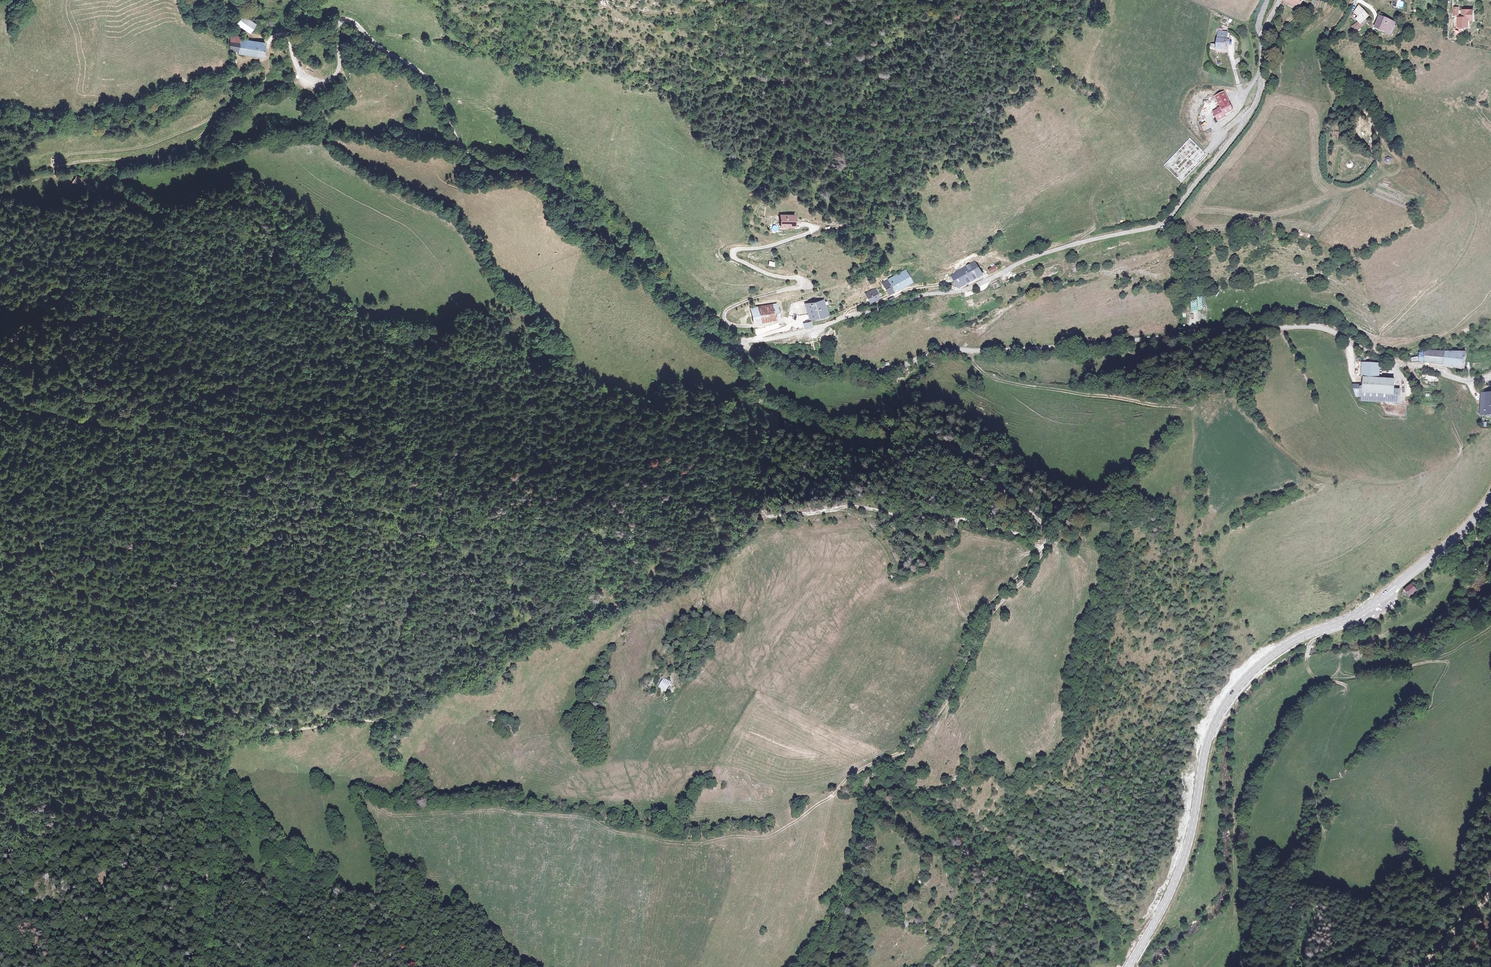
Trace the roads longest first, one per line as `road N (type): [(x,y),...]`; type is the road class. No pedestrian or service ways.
road 1 (track): [(1043,548),(967,520),(853,506),(764,520),(690,569),(622,603),(513,641),(380,717),(235,738),(220,749),(196,816),(203,966)]
road 2 (unclassified): [(738,346),(893,369),(959,349),(1307,325),(1456,379),(1490,378)]
road 3 (track): [(671,578),(625,557),(478,531),(454,508),(421,526),(366,513),(311,528),(274,510),(169,493),(106,502),(74,534),(36,548),(0,532)]
road 4 (unclassified): [(1281,0),(1261,38),(1262,81),(1252,111),(1160,223),(1040,254),(970,287),(738,346)]
road 5 (unclassified): [(738,346),(673,299),(565,192),(465,152),(432,83),(354,22),(337,24),(342,64),(323,85),(304,78),(285,38)]
road 6 (secondary): [(1490,500),(1457,537),(1362,612),(1276,652),(1230,696),(1205,746),(1180,868),(1129,966)]
road 7 (track): [(807,966),(852,866),(867,781),(901,758),(941,709),(993,604),(1043,548)]
road 8 (track): [(738,346),(767,393),(801,417),(880,443),(930,439),(968,460),(1048,528),(1051,543),(1043,548)]
road 9 (track): [(270,84),(220,80),(124,120),(0,132)]
road 10 (track): [(959,349),(963,331),(1080,261),(1006,269)]
road 11 (track): [(907,750),(854,774),(771,833),(713,842)]
road 12 (residential): [(1355,0),(1319,45),(1334,102),(1327,171)]
road 13 (track): [(52,165),(170,154),(222,117)]
road 14 (track): [(1430,692),(1447,661),(1322,680)]
road 15 (track): [(958,290),(907,287),(843,316)]

